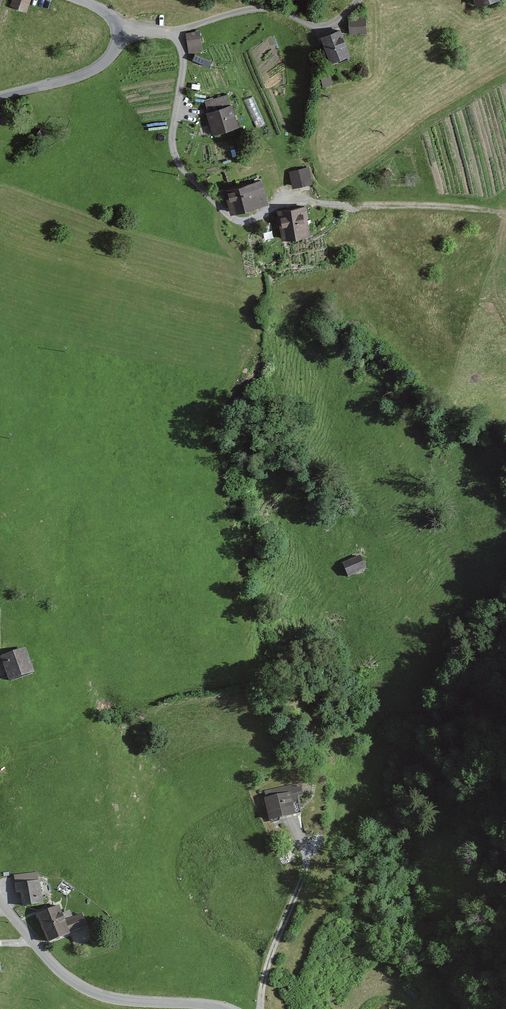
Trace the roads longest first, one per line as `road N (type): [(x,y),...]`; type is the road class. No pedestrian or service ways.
road 1 (tertiary): [(221,1008),(93,993),(48,962),(0,905)]
road 2 (residential): [(358,0),(318,27),(262,7),(174,34),(121,32)]
road 3 (track): [(292,818),(304,866),(255,1008)]
road 4 (tertiary): [(0,95),(94,69),(114,52),(121,32)]

